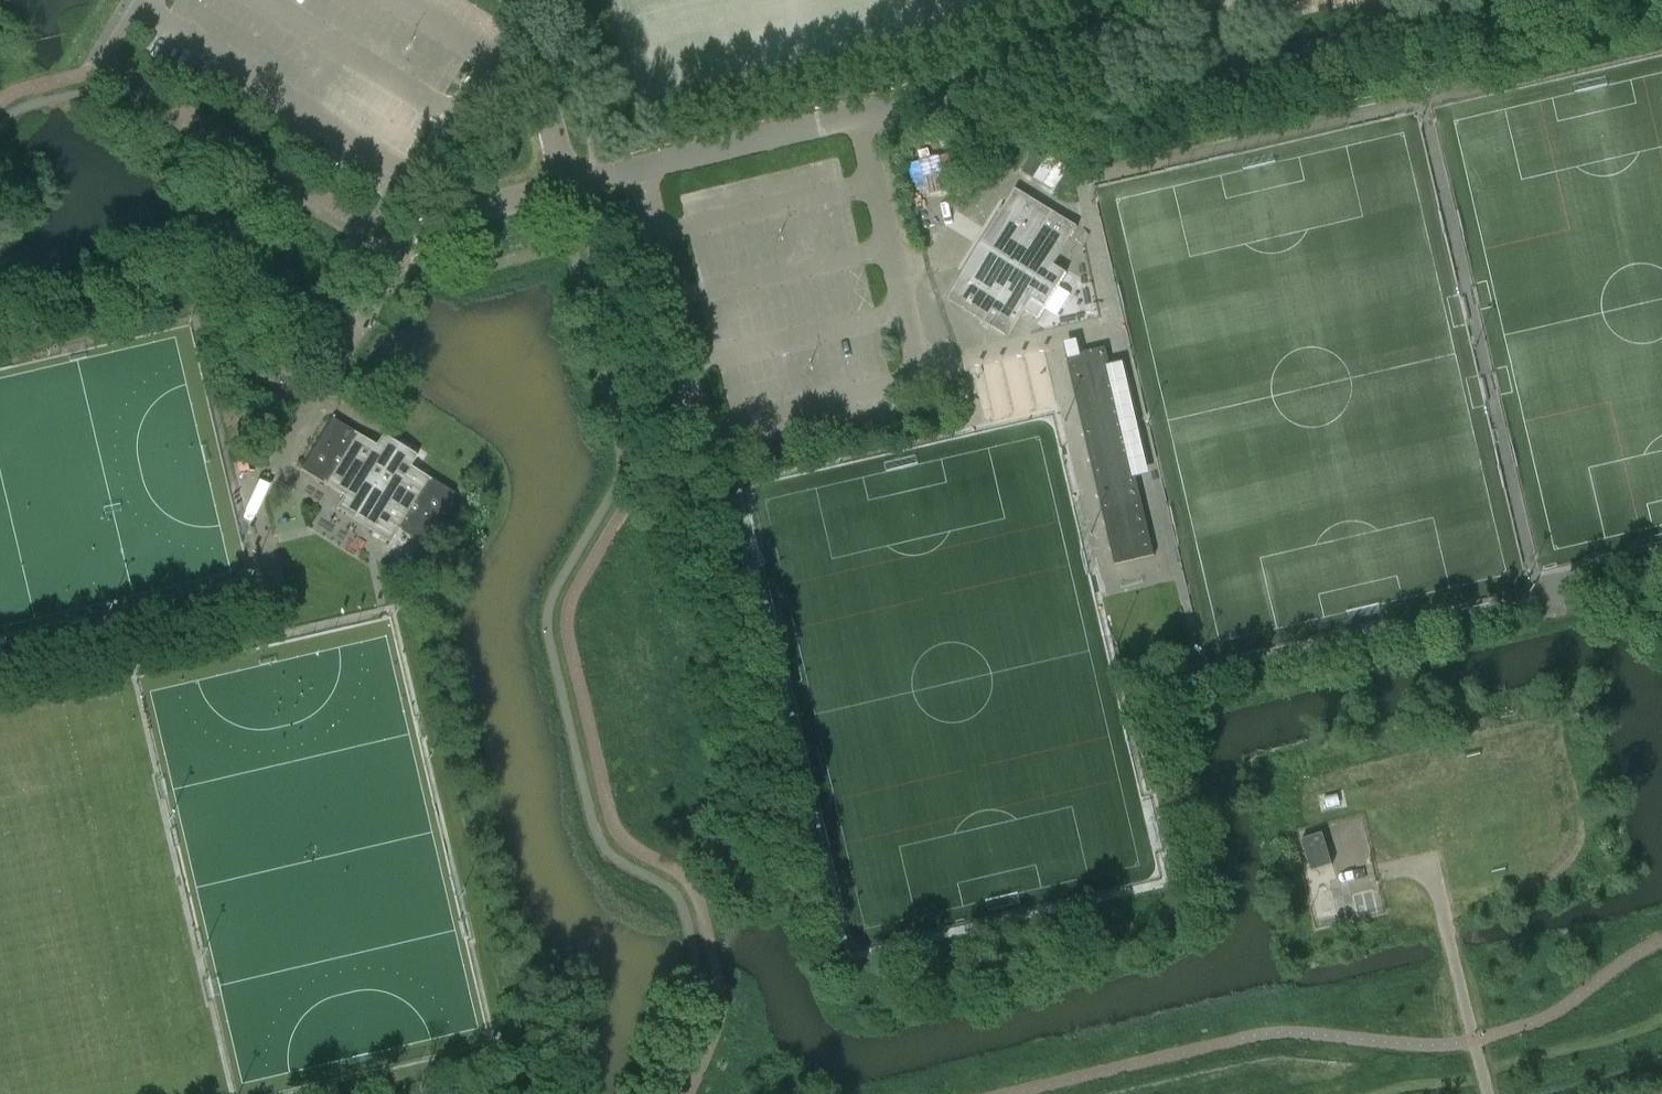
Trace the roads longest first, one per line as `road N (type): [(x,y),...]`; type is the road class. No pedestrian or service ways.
road 1 (unclassified): [(366,313),(433,223),(1065,62),(1105,41),(1135,0)]

